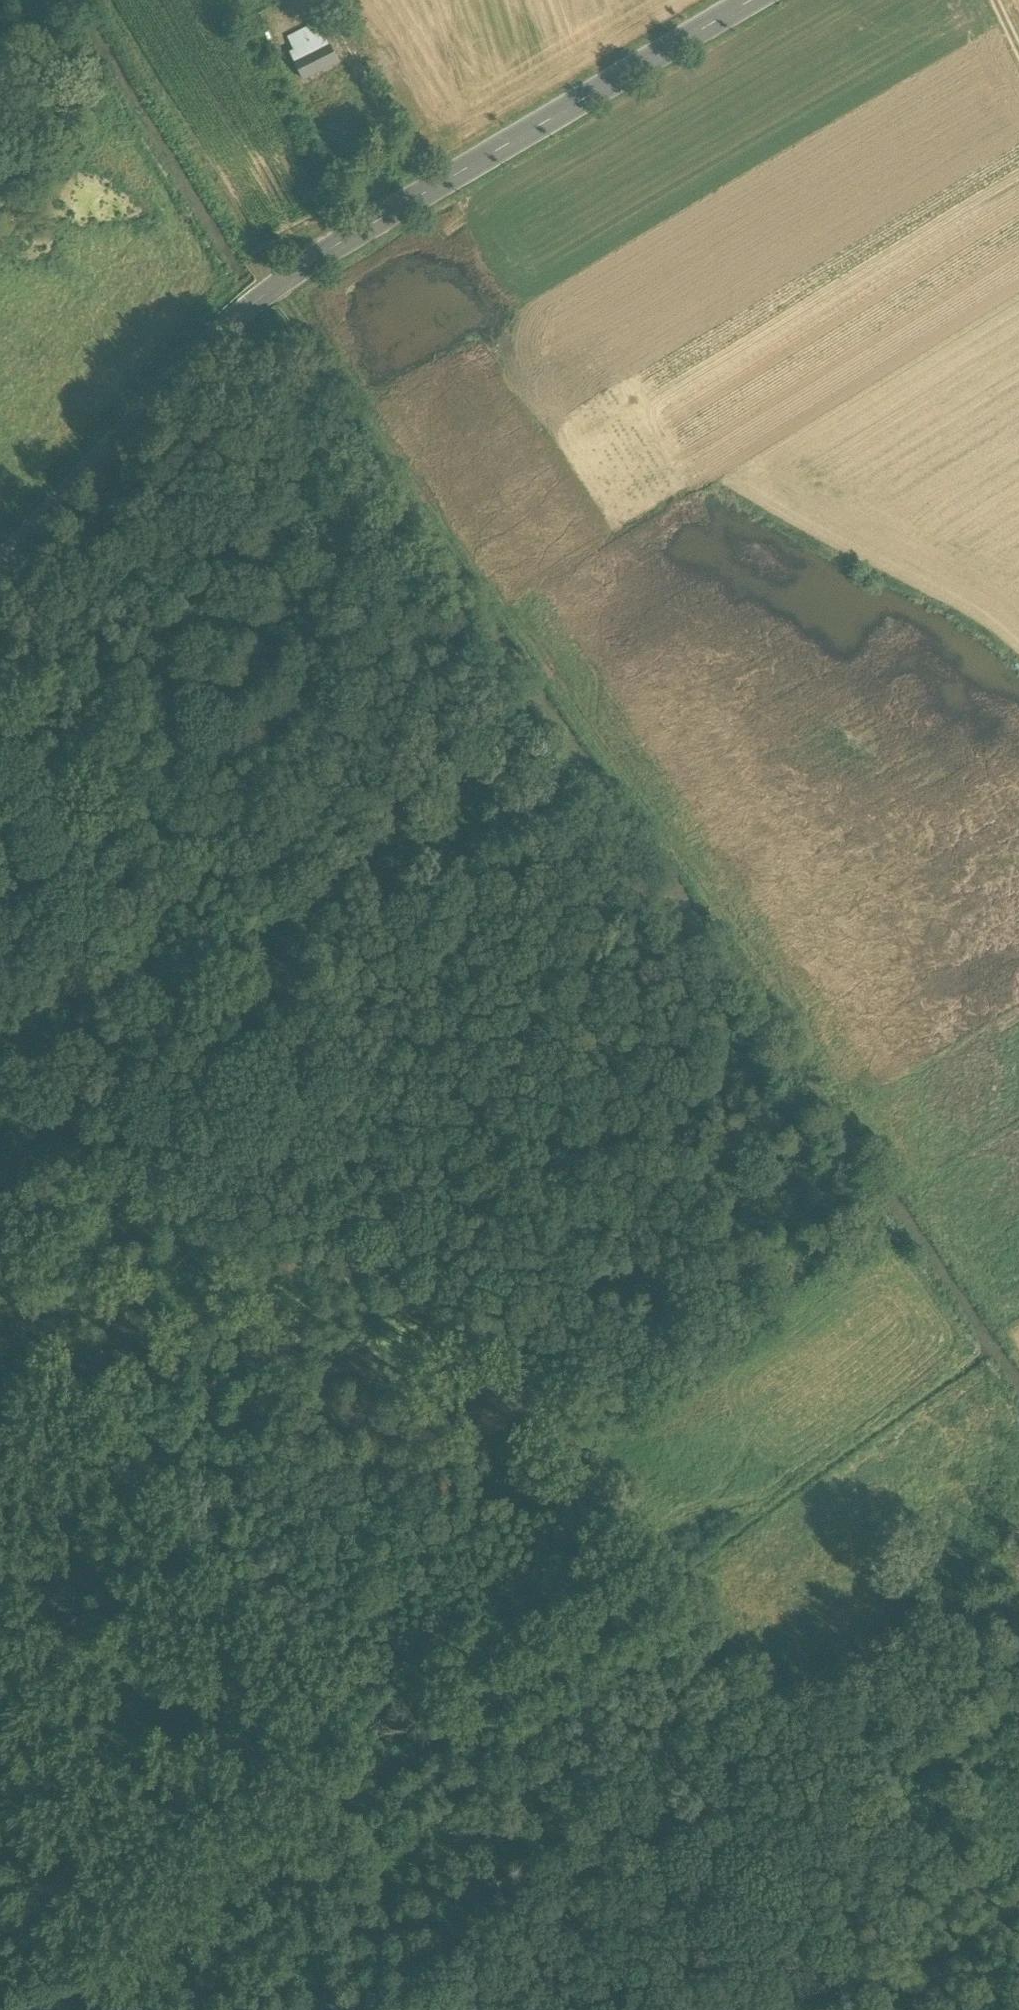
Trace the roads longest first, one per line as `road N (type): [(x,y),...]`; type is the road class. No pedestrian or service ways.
road 1 (track): [(76,2009),(308,1824),(665,1561),(589,1446),(266,1019),(0,681)]
road 2 (unclassified): [(762,0),(268,290),(0,576)]
road 3 (track): [(665,1561),(783,1697),(895,1780),(1018,1904)]

